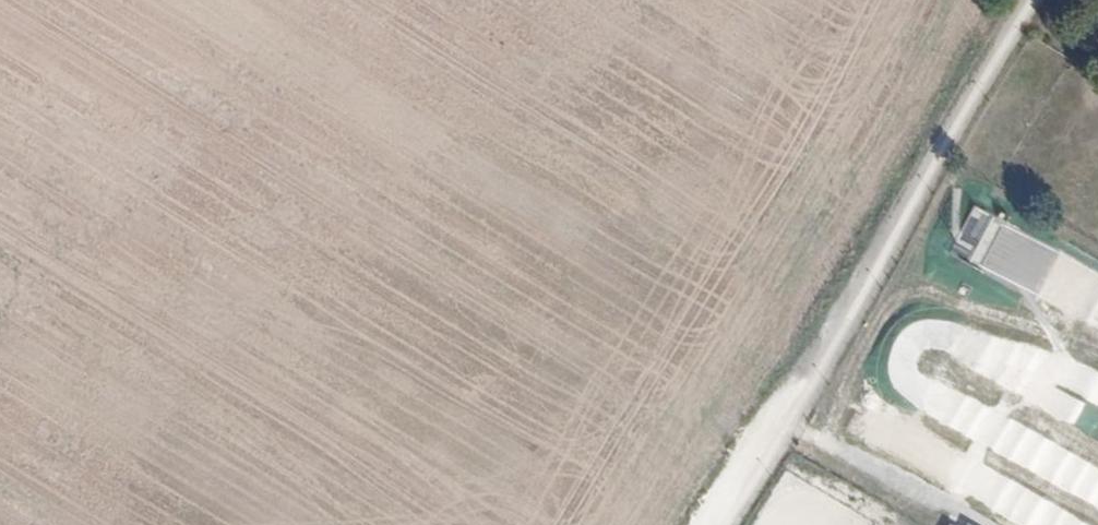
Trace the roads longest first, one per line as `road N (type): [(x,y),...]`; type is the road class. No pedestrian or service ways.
road 1 (track): [(734,524),(1039,0)]

